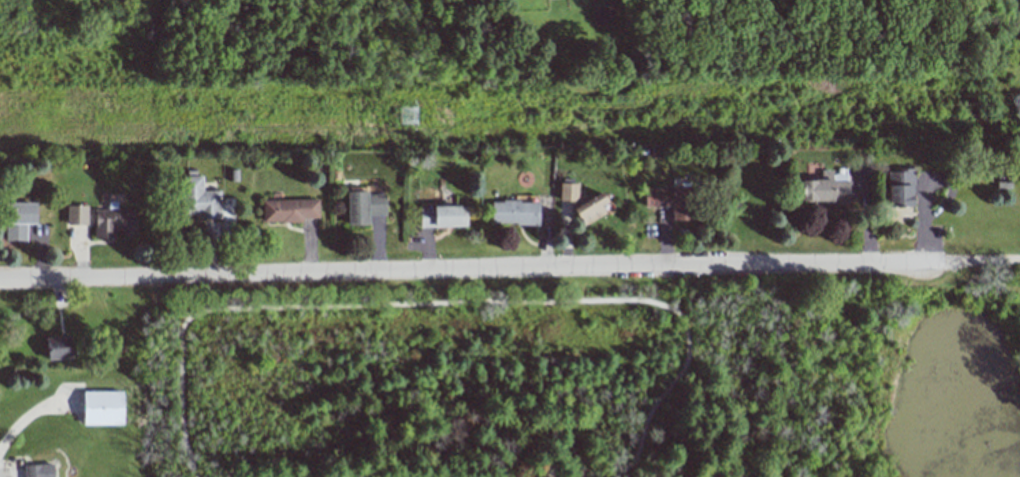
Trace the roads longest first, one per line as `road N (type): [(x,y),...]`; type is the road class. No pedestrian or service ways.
road 1 (residential): [(1019,258),(0,273)]

